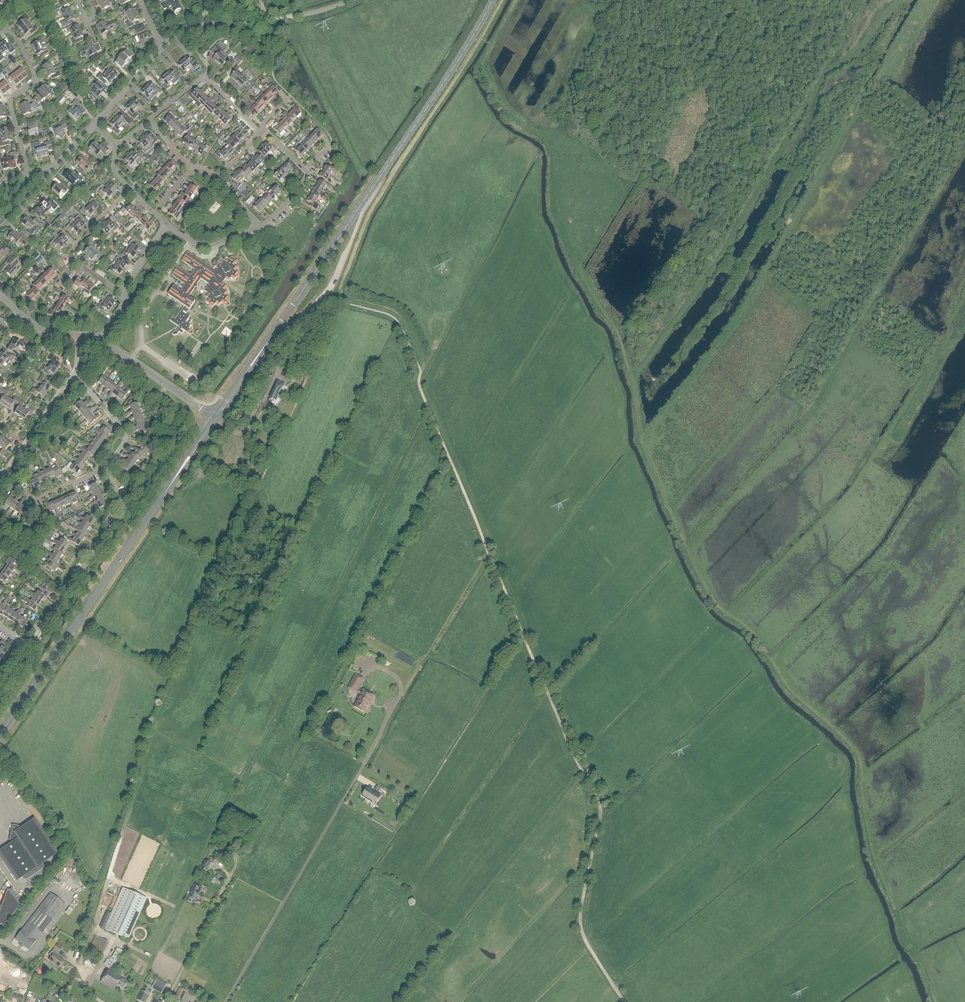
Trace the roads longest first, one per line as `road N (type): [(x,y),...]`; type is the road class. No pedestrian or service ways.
road 1 (track): [(420,368),(422,392),(600,806),(579,922),(625,1001)]
road 2 (secondary): [(215,419),(493,0)]
road 3 (secondary): [(0,735),(215,419)]
road 4 (unclassified): [(362,769),(225,1001)]
road 5 (residential): [(26,643),(121,513),(108,467)]
road 6 (residential): [(29,176),(12,108),(35,74),(10,32),(0,34)]
road 7 (tertiary): [(215,419),(100,340)]

